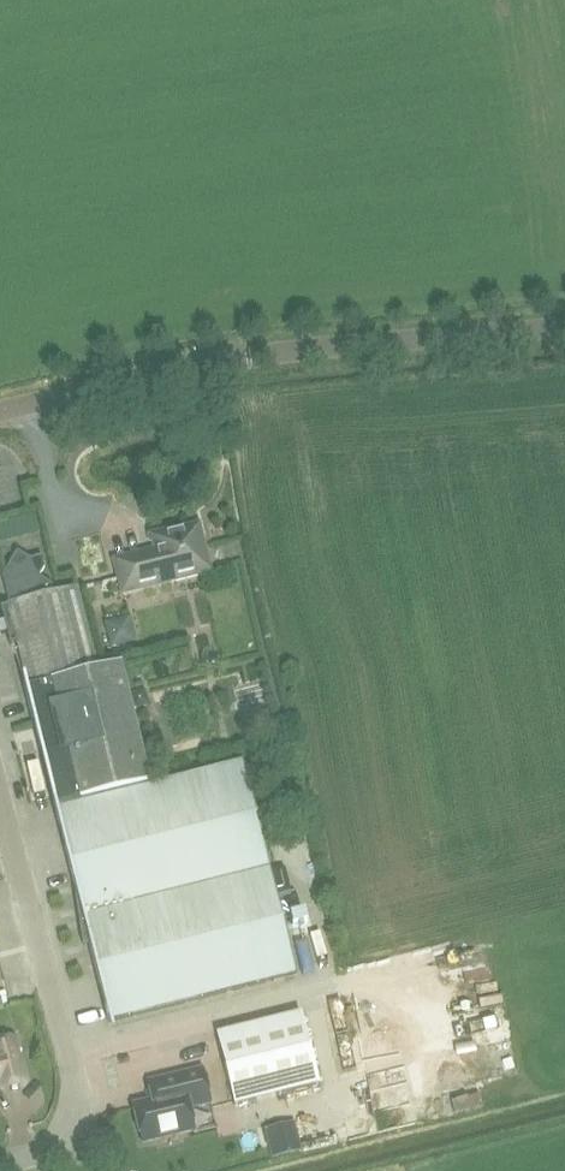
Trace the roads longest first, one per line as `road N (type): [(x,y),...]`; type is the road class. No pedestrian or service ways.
road 1 (unclassified): [(0,1165),(60,1148),(77,1125),(79,1100),(0,784)]
road 2 (tertiary): [(0,419),(247,361),(306,355)]
road 3 (tertiary): [(306,355),(564,333)]
road 4 (residential): [(0,169),(85,193),(151,172),(236,122)]
road 5 (residential): [(306,355),(285,248),(236,122)]
road 6 (residential): [(236,122),(223,0)]

